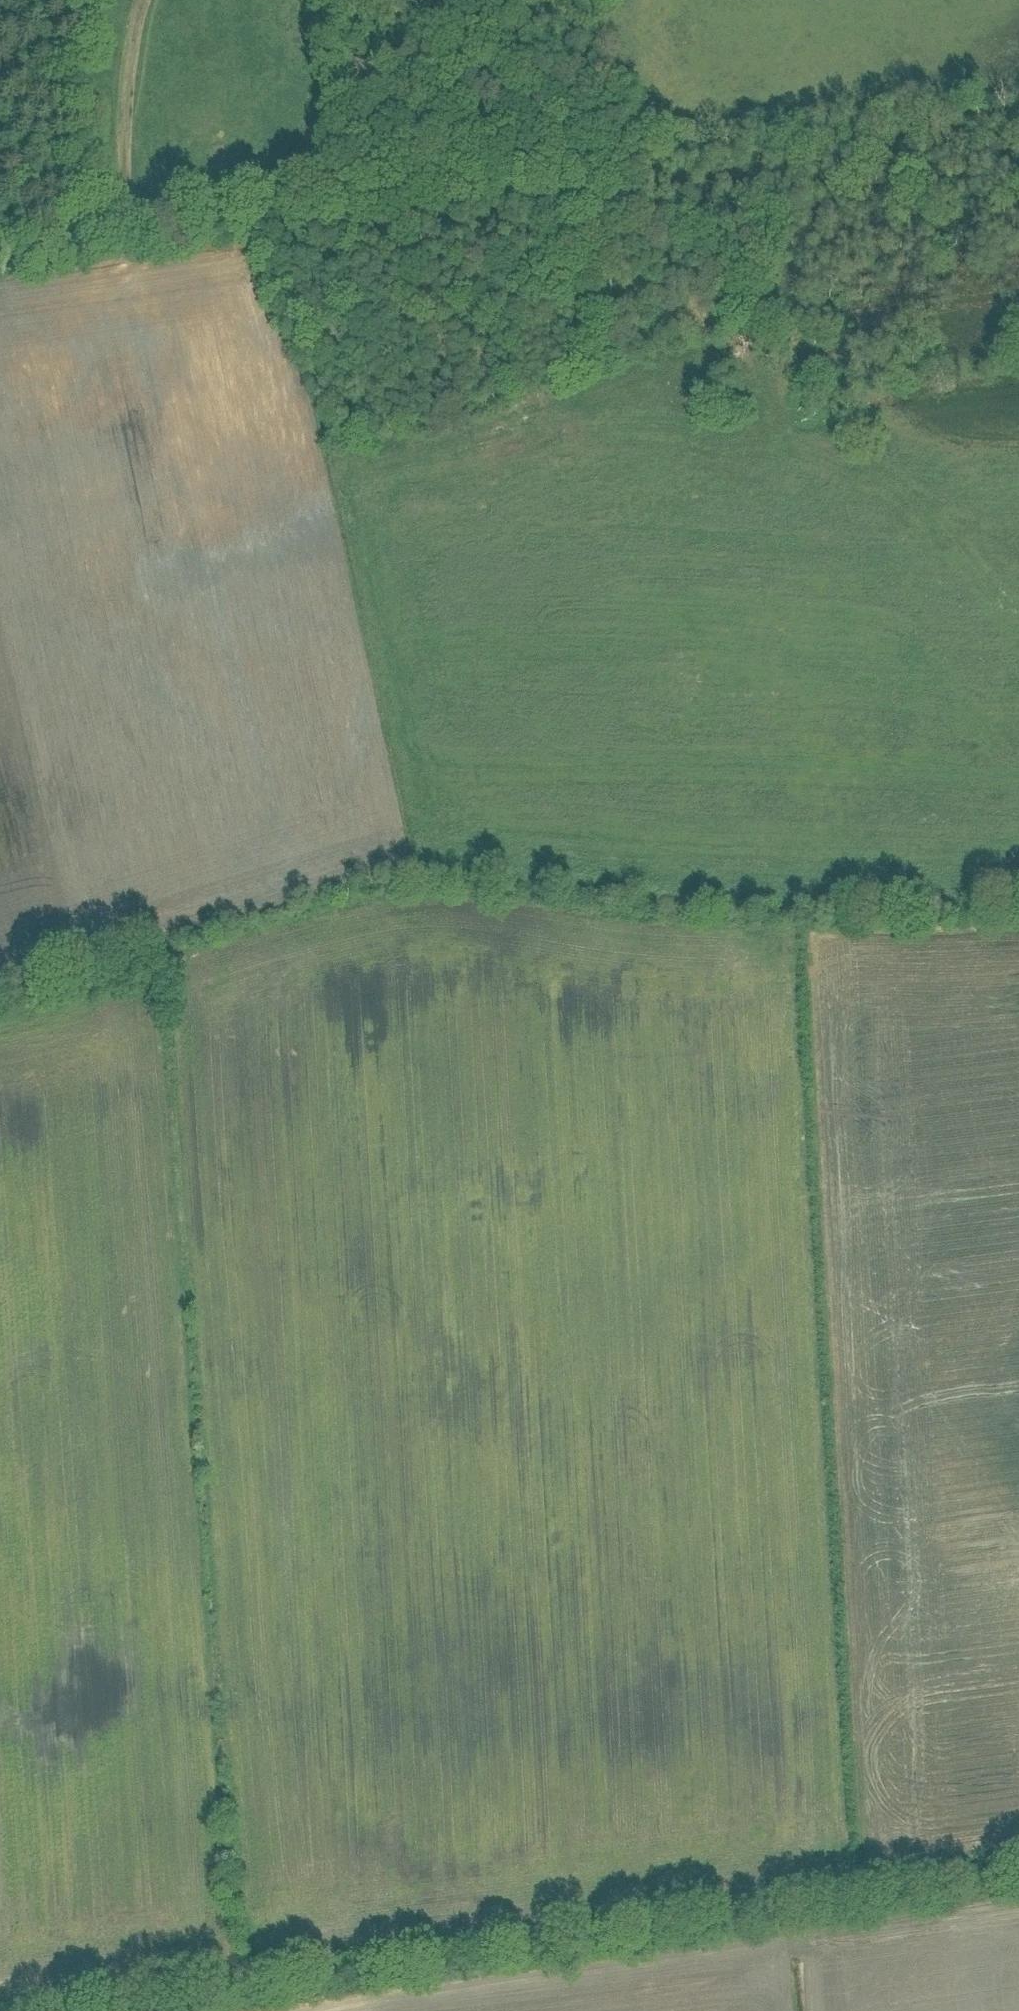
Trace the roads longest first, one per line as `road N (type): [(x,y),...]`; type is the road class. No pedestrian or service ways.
road 1 (track): [(34,2010),(1018,1874)]

